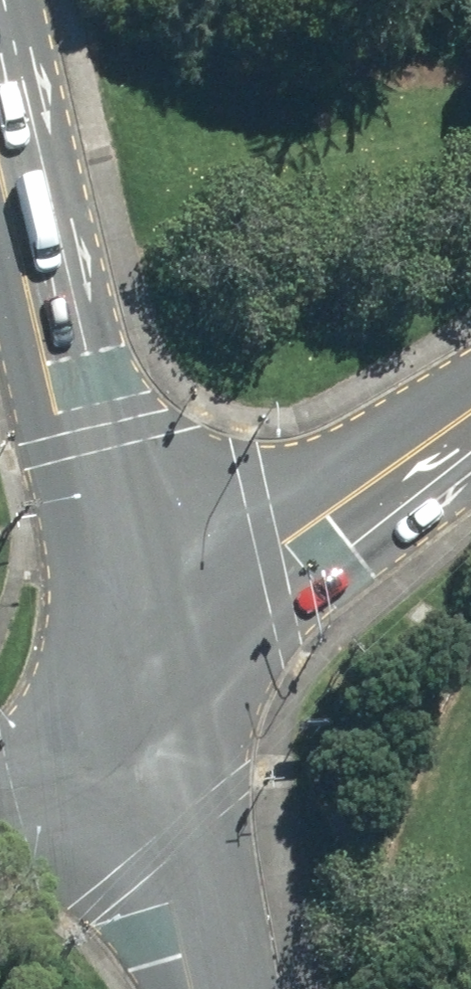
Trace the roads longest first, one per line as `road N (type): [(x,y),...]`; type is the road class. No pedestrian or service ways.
road 1 (primary): [(0,153),(132,702)]
road 2 (residential): [(132,702),(197,624),(470,403)]
road 3 (primary): [(132,702),(198,988)]
road 4 (primary): [(132,702),(78,745),(0,786)]

